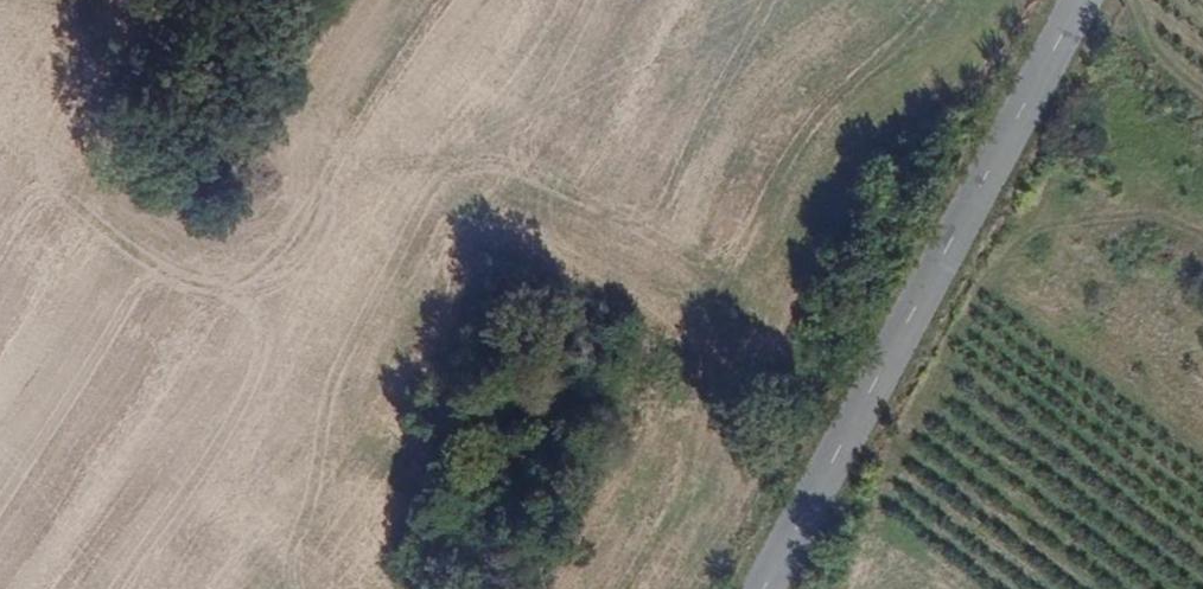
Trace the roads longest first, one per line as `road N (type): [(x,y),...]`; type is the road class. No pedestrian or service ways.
road 1 (tertiary): [(1082,0),(766,588)]

